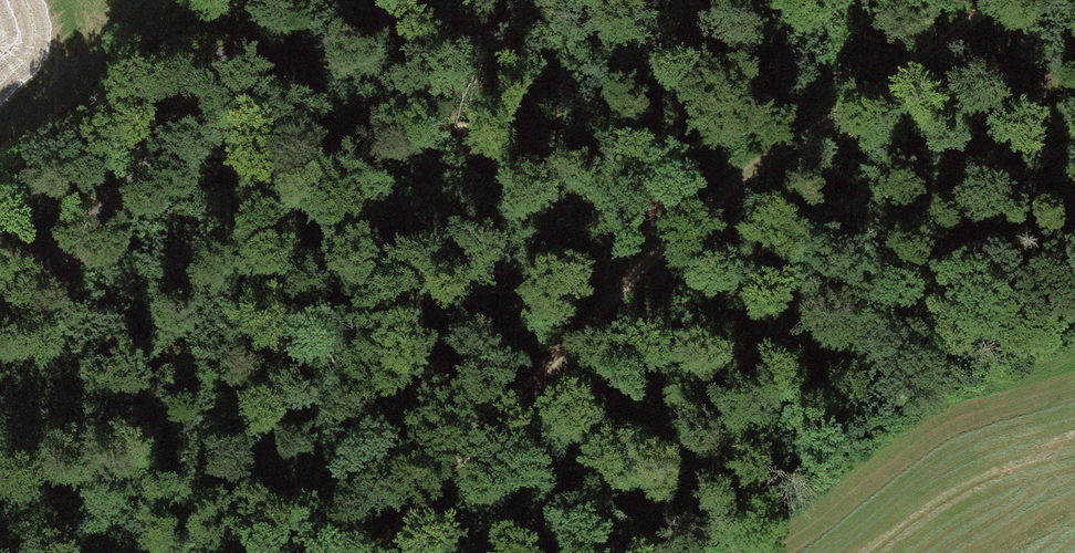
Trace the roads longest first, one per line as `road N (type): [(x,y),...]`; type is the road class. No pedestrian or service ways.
road 1 (track): [(378,552),(612,300),(992,0)]
road 2 (track): [(859,0),(791,155),(665,499),(636,552)]
road 3 (unclassified): [(0,304),(163,119),(244,0)]

